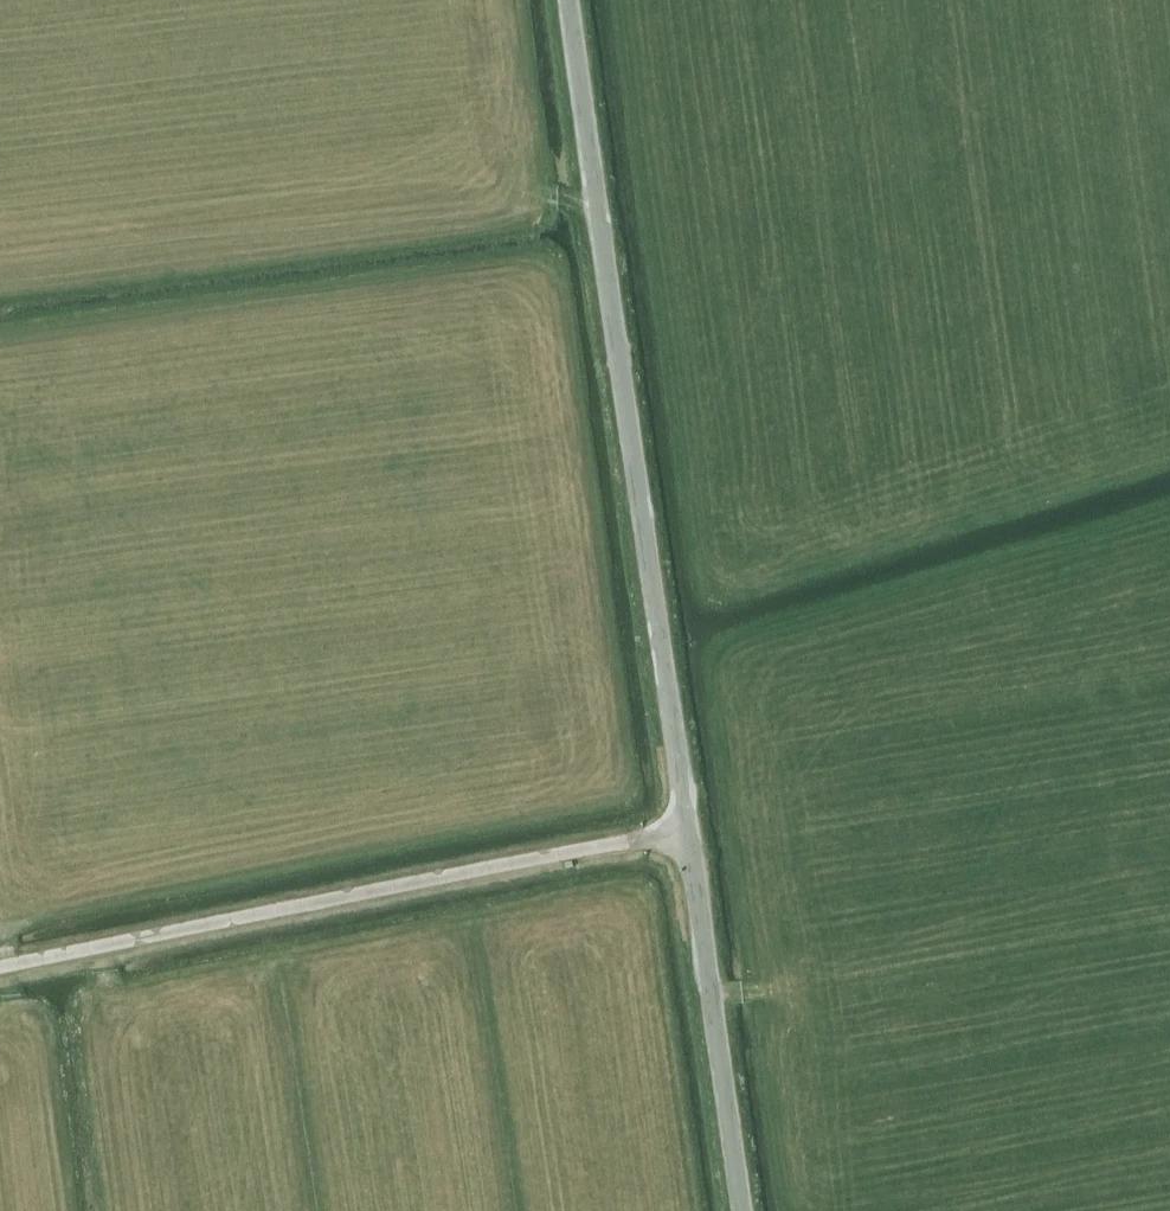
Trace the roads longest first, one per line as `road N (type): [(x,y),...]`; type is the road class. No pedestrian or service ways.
road 1 (tertiary): [(689,832),(568,0)]
road 2 (unclassified): [(0,967),(689,832)]
road 3 (tertiary): [(742,1210),(689,832)]

